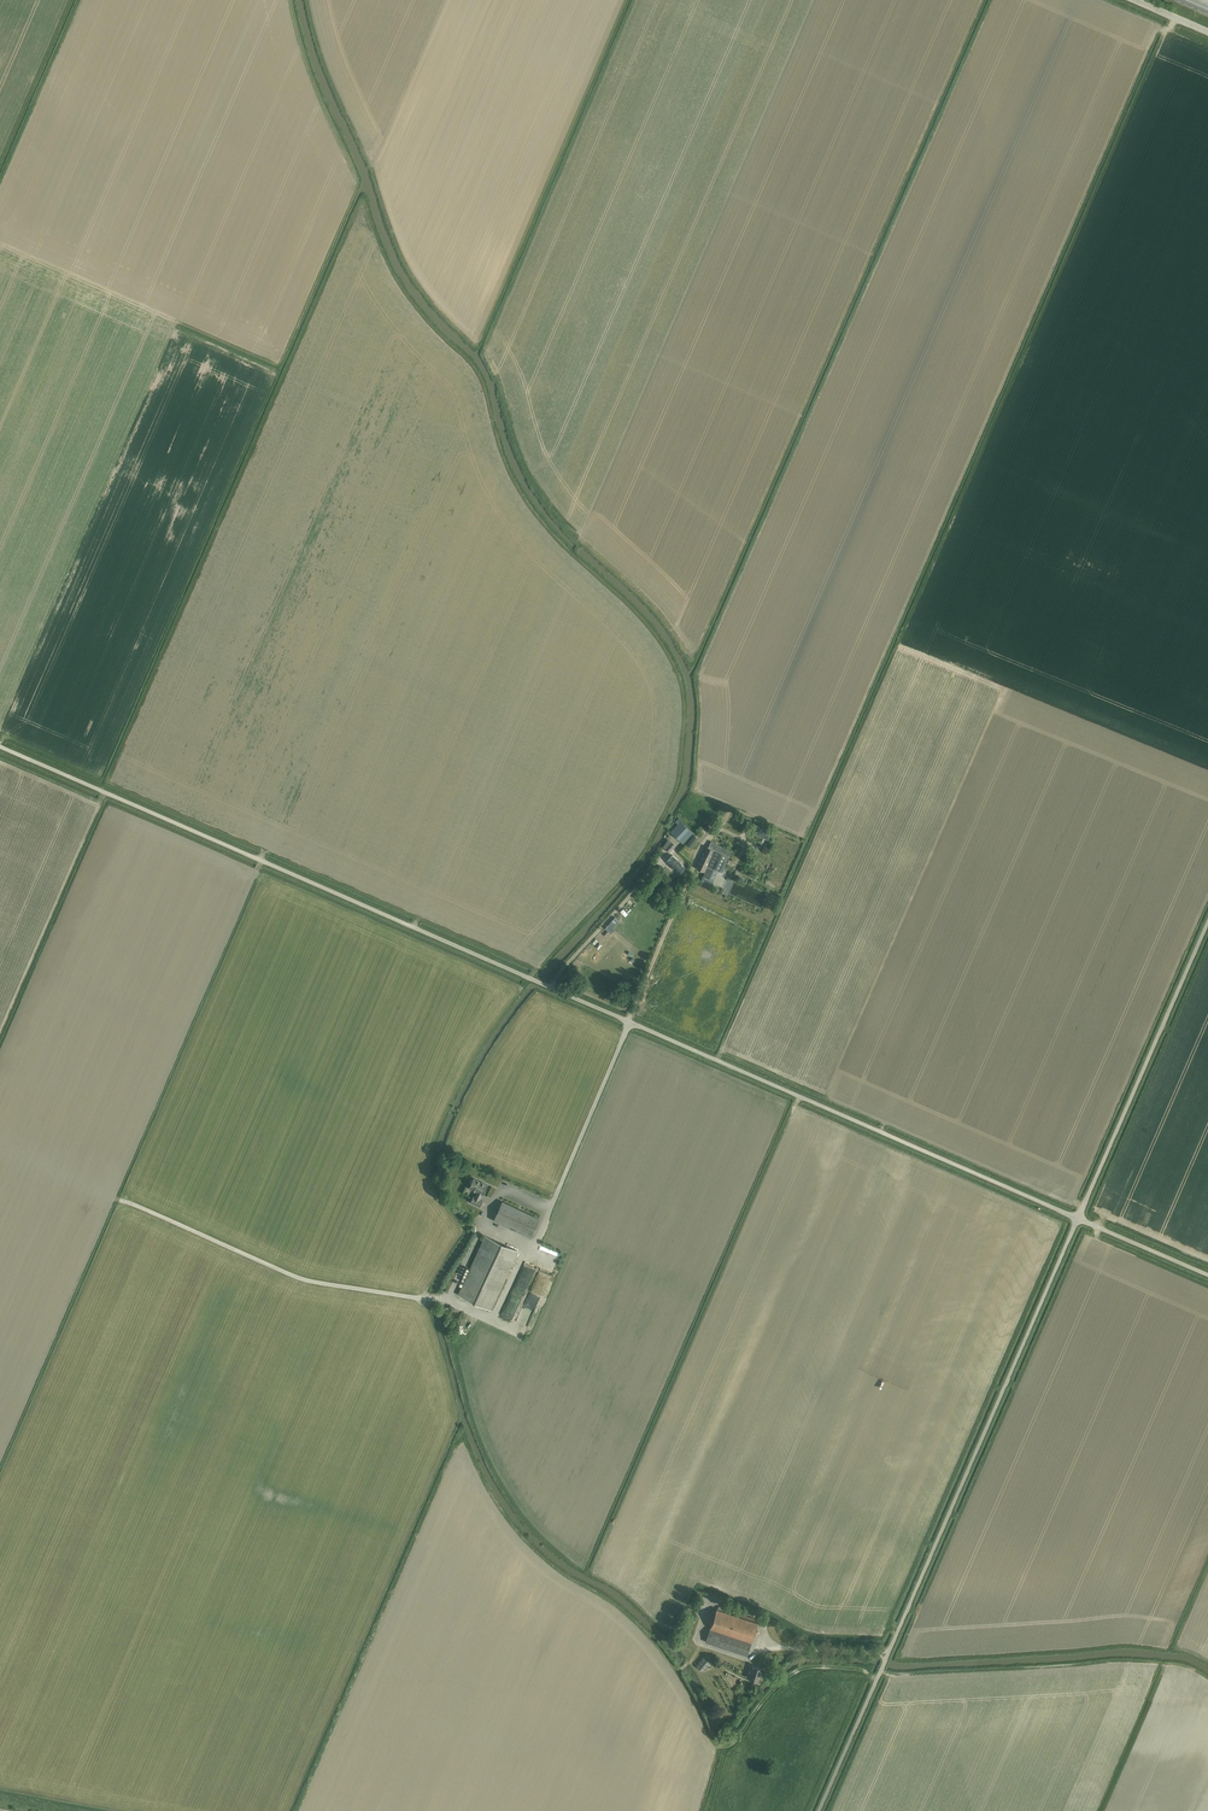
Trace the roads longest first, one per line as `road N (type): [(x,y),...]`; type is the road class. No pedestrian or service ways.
road 1 (unclassified): [(1078,1217),(0,743)]
road 2 (unclassified): [(821,1810),(1078,1217)]
road 3 (unclassified): [(1078,1217),(1207,921)]
road 4 (unclassified): [(1207,1275),(1078,1217)]

